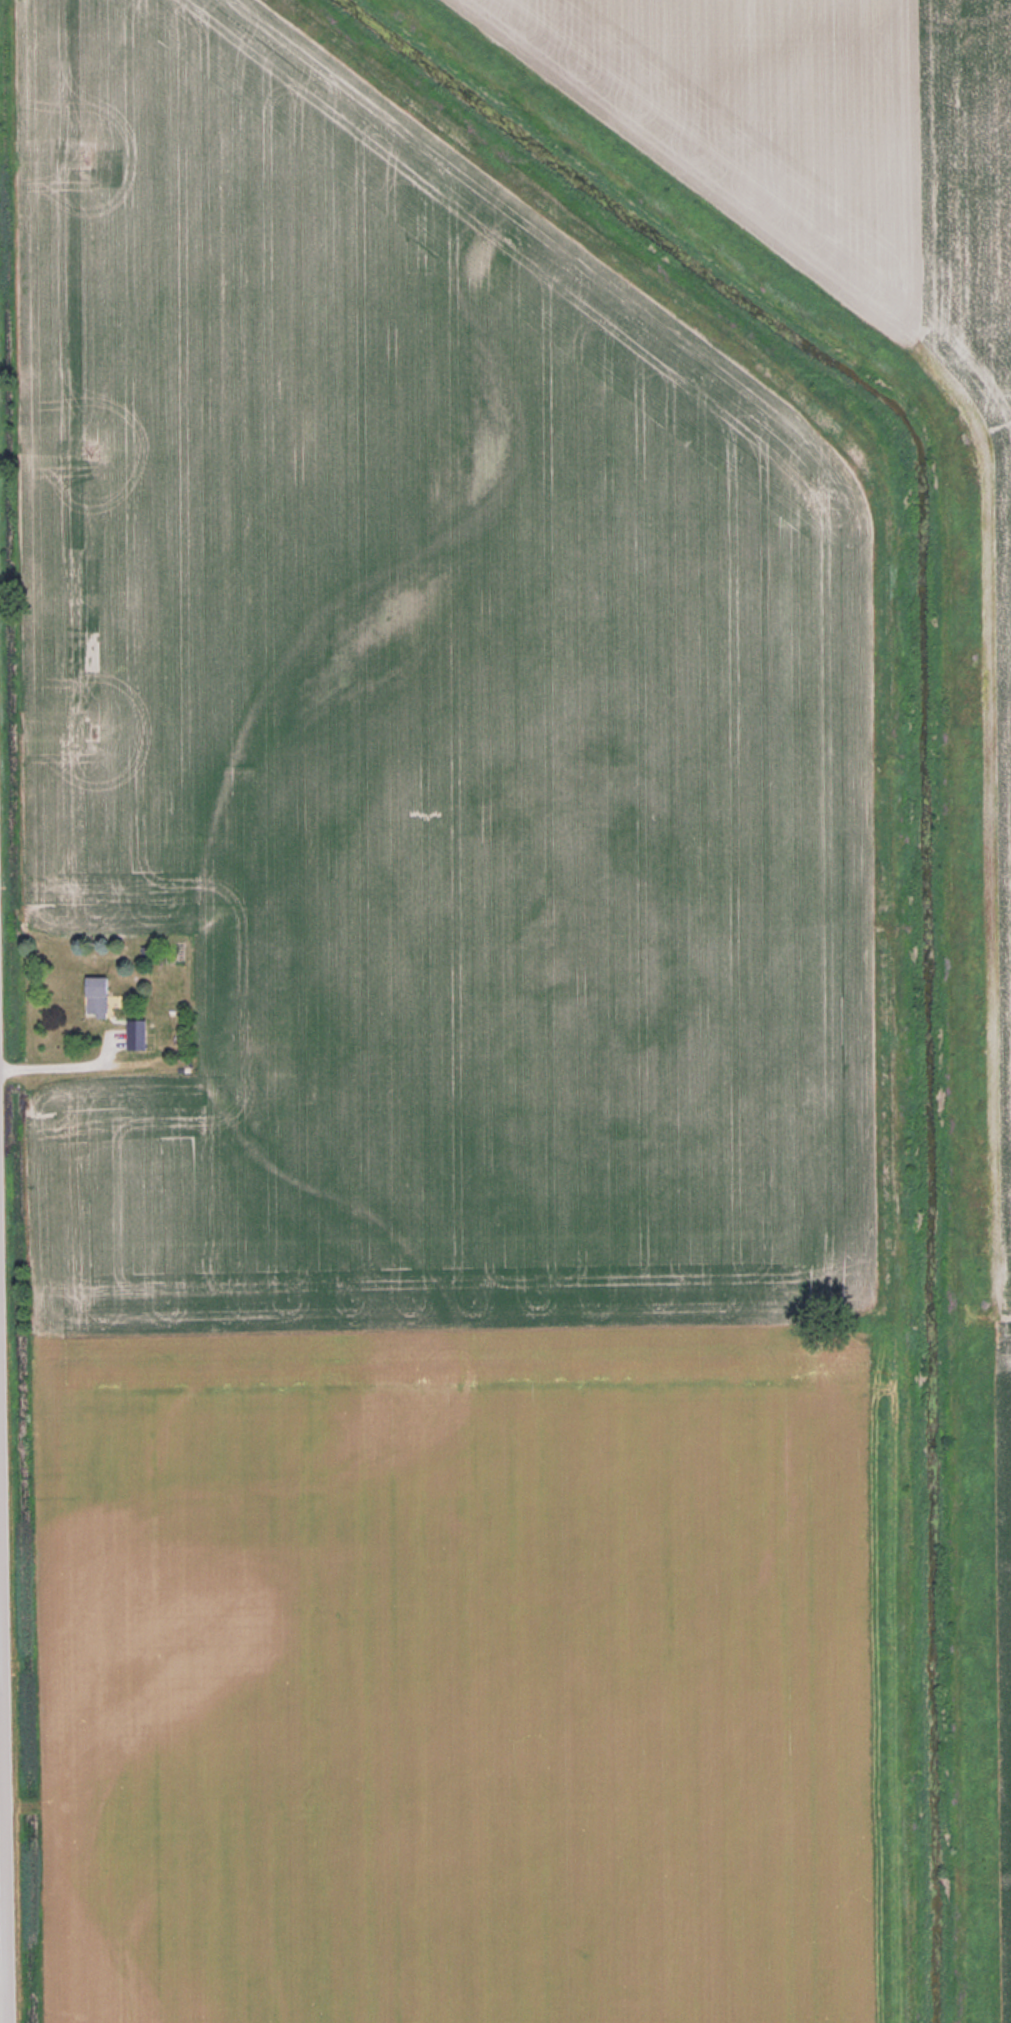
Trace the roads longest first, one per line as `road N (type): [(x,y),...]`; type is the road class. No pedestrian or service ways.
road 1 (residential): [(17,2022),(0,820)]

